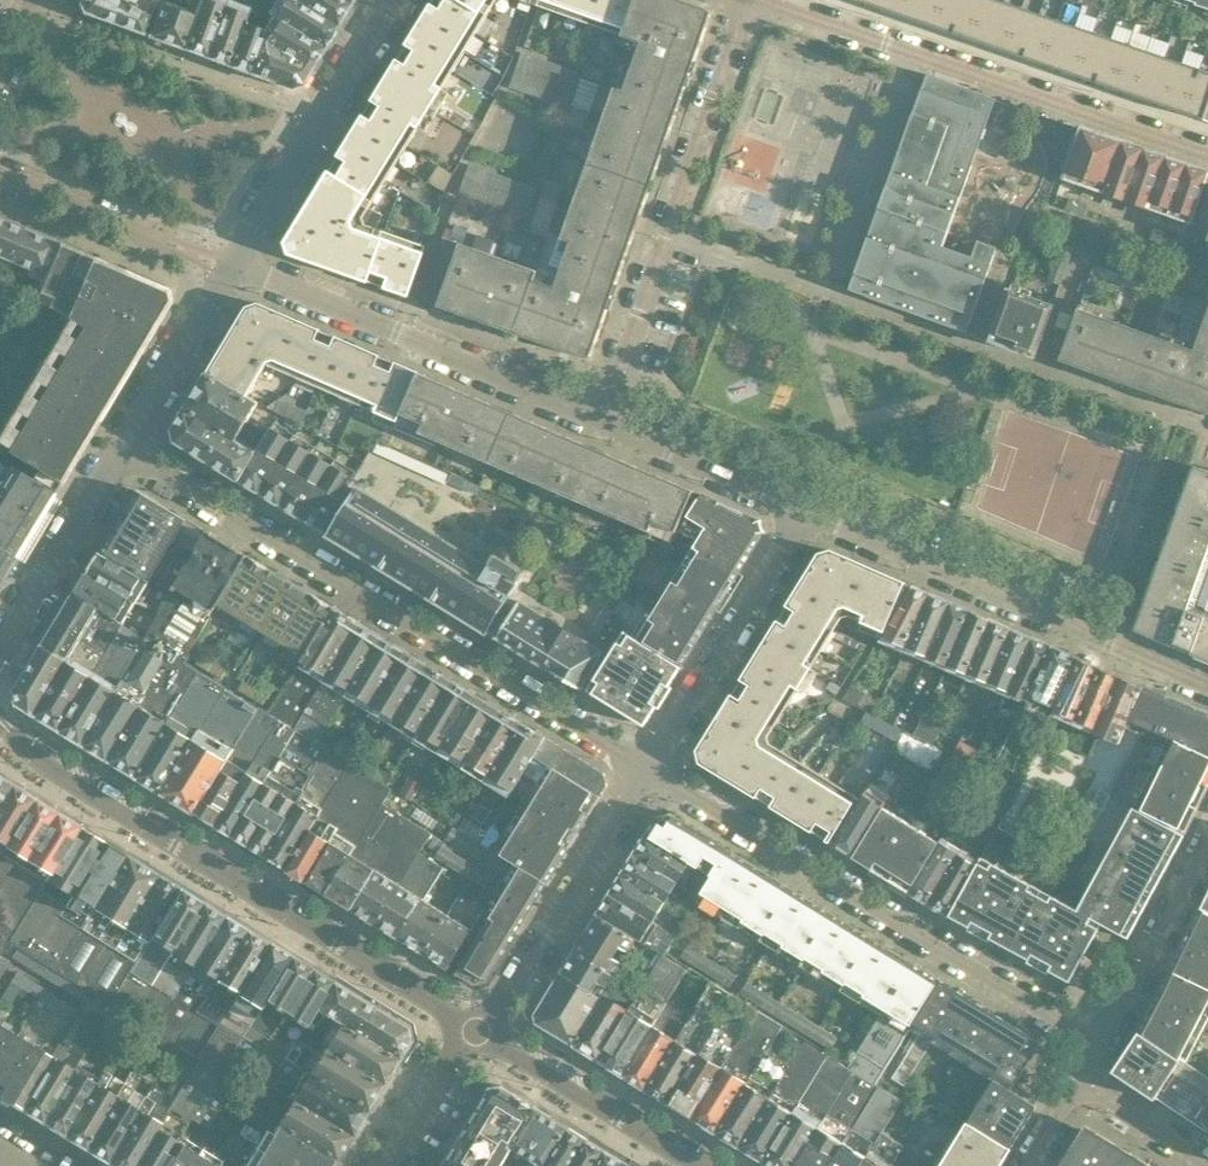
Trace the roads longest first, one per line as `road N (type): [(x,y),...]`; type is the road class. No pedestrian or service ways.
road 1 (residential): [(125,442),(642,763)]
road 2 (residential): [(478,1033),(44,766),(0,721)]
road 3 (residential): [(642,763),(1098,1043)]
road 4 (residential): [(759,0),(1207,153)]
road 5 (residential): [(601,421),(747,0)]
road 6 (residential): [(1207,687),(808,509)]
road 7 (residential): [(601,421),(233,262)]
road 8 (residential): [(478,1033),(642,763)]
road 9 (residential): [(233,262),(393,0)]
road 10 (residential): [(642,763),(808,509)]
road 11 (residential): [(696,1165),(478,1033)]
road 12 (residential): [(0,648),(125,442)]
road 13 (residential): [(1207,840),(1098,1043)]
road 14 (residential): [(808,509),(601,421)]
road 15 (residential): [(125,442),(233,262)]
road 16 (residential): [(172,242),(0,170)]
road 17 (residential): [(392,1165),(478,1033)]
road 18 (residential): [(1078,1080),(1207,1165)]

